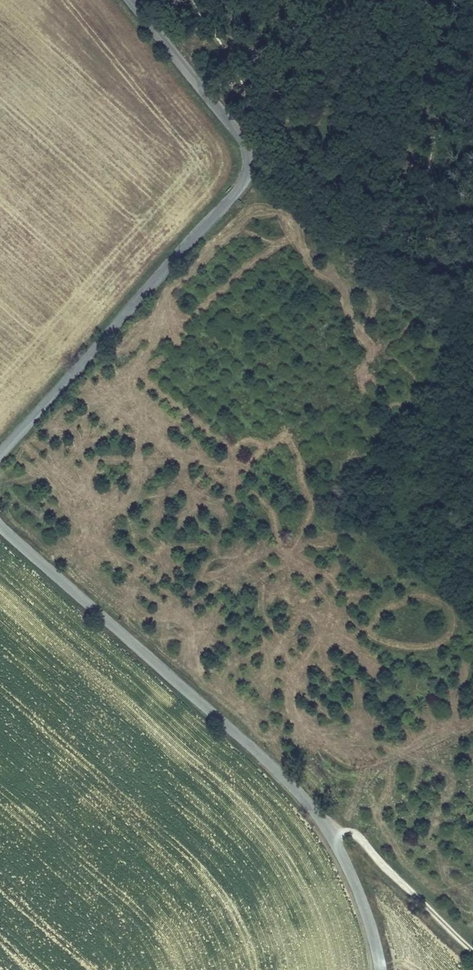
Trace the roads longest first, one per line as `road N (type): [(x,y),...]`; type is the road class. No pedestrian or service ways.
road 1 (unclassified): [(380,969),(359,896),(307,804),(0,527)]
road 2 (unclassified): [(0,454),(242,187),(250,166),(238,129),(130,0)]

